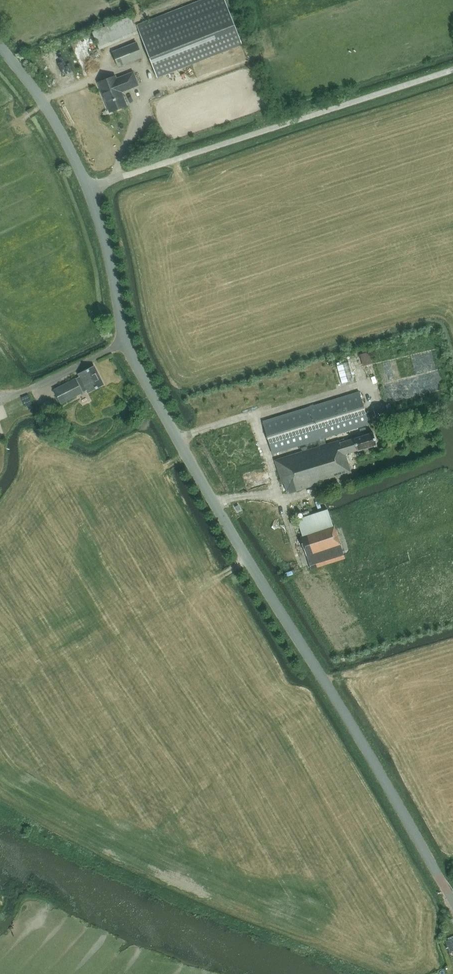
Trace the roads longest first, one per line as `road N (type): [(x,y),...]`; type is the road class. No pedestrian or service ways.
road 1 (unclassified): [(452,901),(134,360),(87,188)]
road 2 (unclassified): [(87,188),(42,100),(0,47)]

